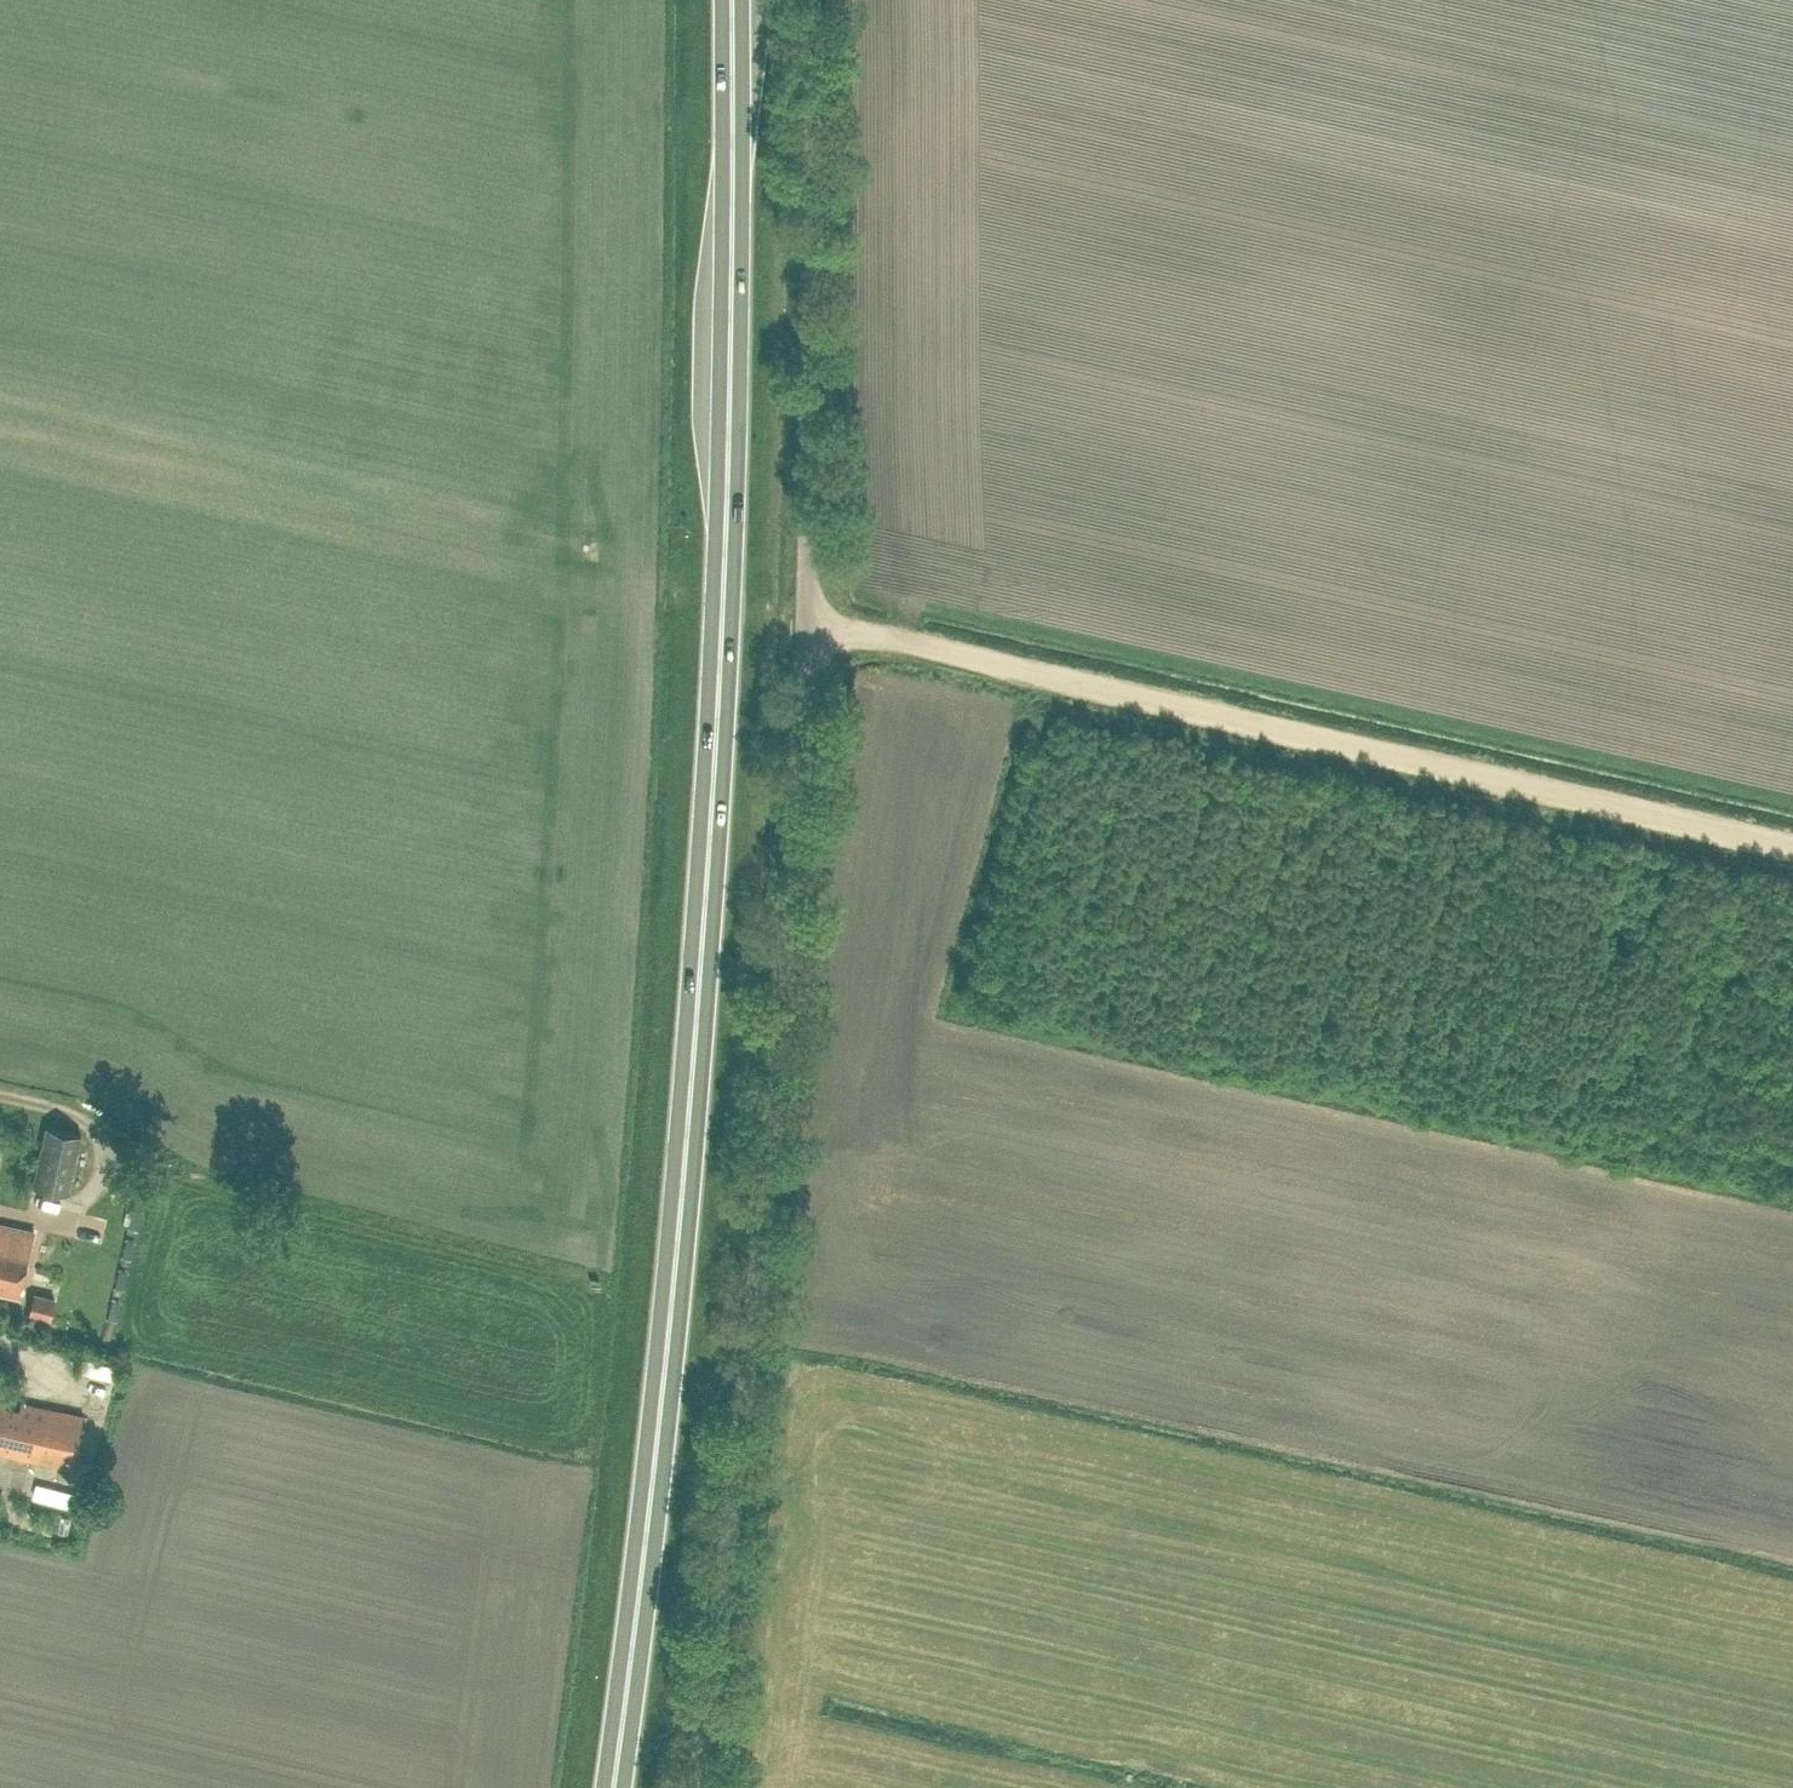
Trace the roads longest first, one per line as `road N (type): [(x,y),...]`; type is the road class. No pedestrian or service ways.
road 1 (trunk): [(610,1787),(661,1426),(703,941),(723,607),(734,0)]
road 2 (unclassified): [(696,1787),(755,1259),(813,622),(811,0)]
road 3 (track): [(0,1202),(42,1213),(66,1205),(103,1162),(533,1271),(578,1268),(598,1252),(606,1234),(655,606)]
road 4 (track): [(813,622),(1792,844)]
road 5 (track): [(103,1162),(100,1134),(84,1119),(0,1094)]

